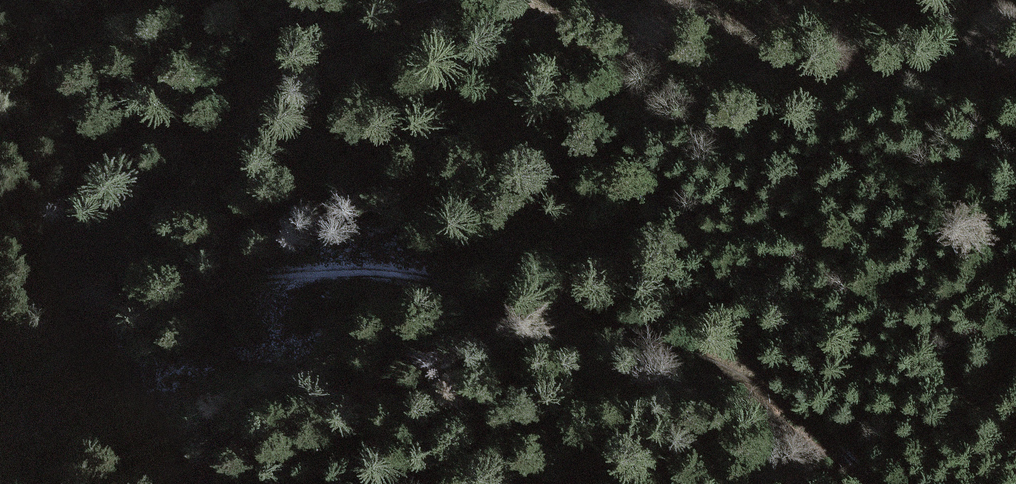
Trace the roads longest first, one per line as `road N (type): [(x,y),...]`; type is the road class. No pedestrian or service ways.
road 1 (track): [(1015,80),(674,49),(434,7),(363,27),(288,62),(145,199),(0,365)]
road 2 (track): [(0,385),(5,392),(30,384),(113,321),(223,276),(370,270),(554,302),(792,409),(886,483)]

